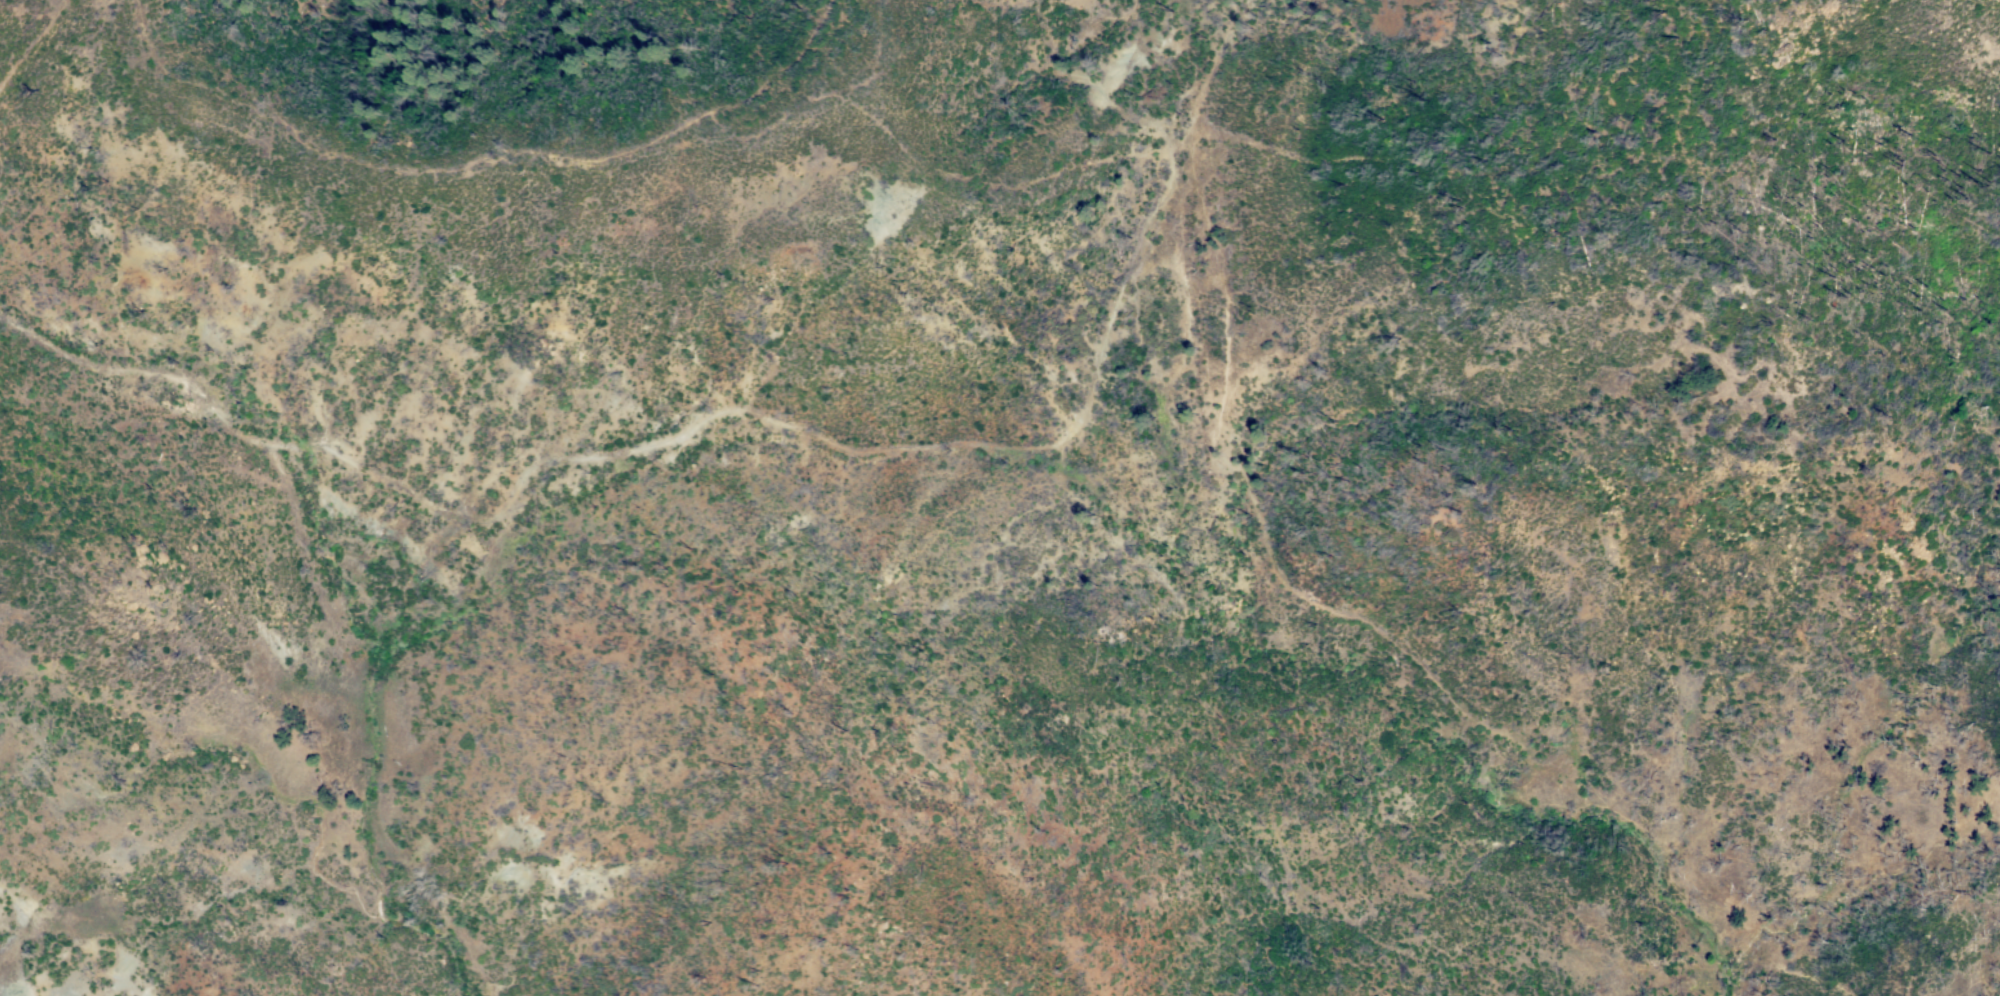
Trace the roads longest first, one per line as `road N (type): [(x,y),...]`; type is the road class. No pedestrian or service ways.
road 1 (track): [(142,0),(176,78),(234,90),(323,152),(434,174),(550,153),(600,163),(627,159),(780,79),(809,53),(836,0)]
road 2 (track): [(1077,0),(1070,40),(1046,69),(1096,83),(1109,98),(1192,141),(1197,189),(1222,233),(1232,352),(1219,462),(1253,483),(1285,582),(1339,619),(1356,619)]

